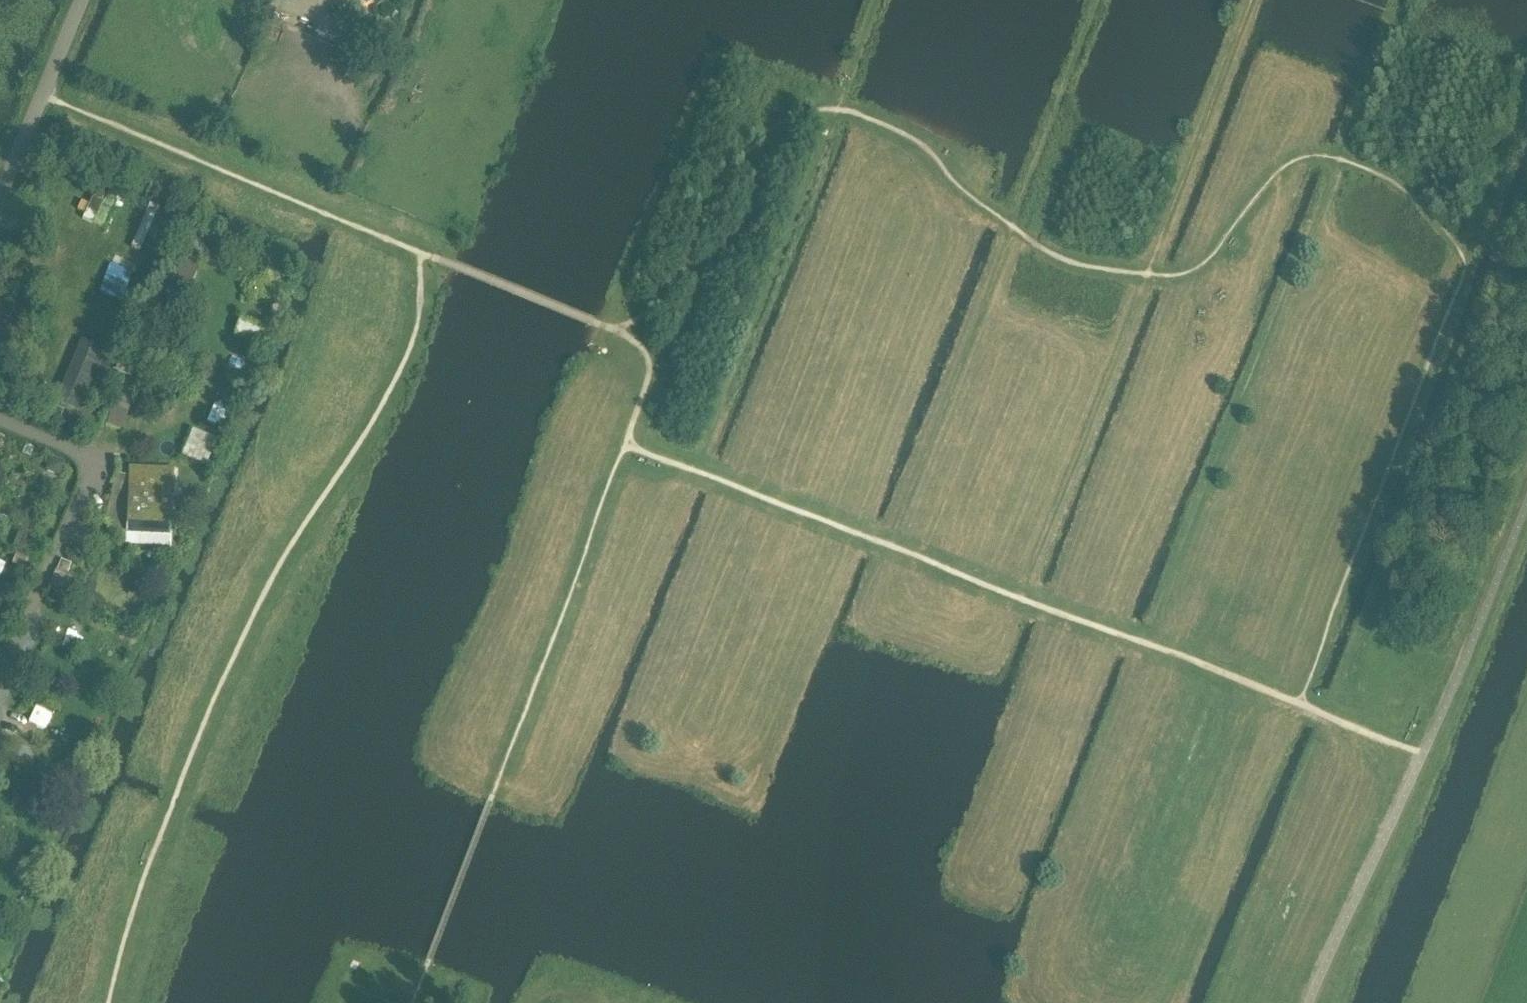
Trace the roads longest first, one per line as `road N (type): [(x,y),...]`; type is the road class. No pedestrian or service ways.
road 1 (unclassified): [(0,196),(83,0)]

